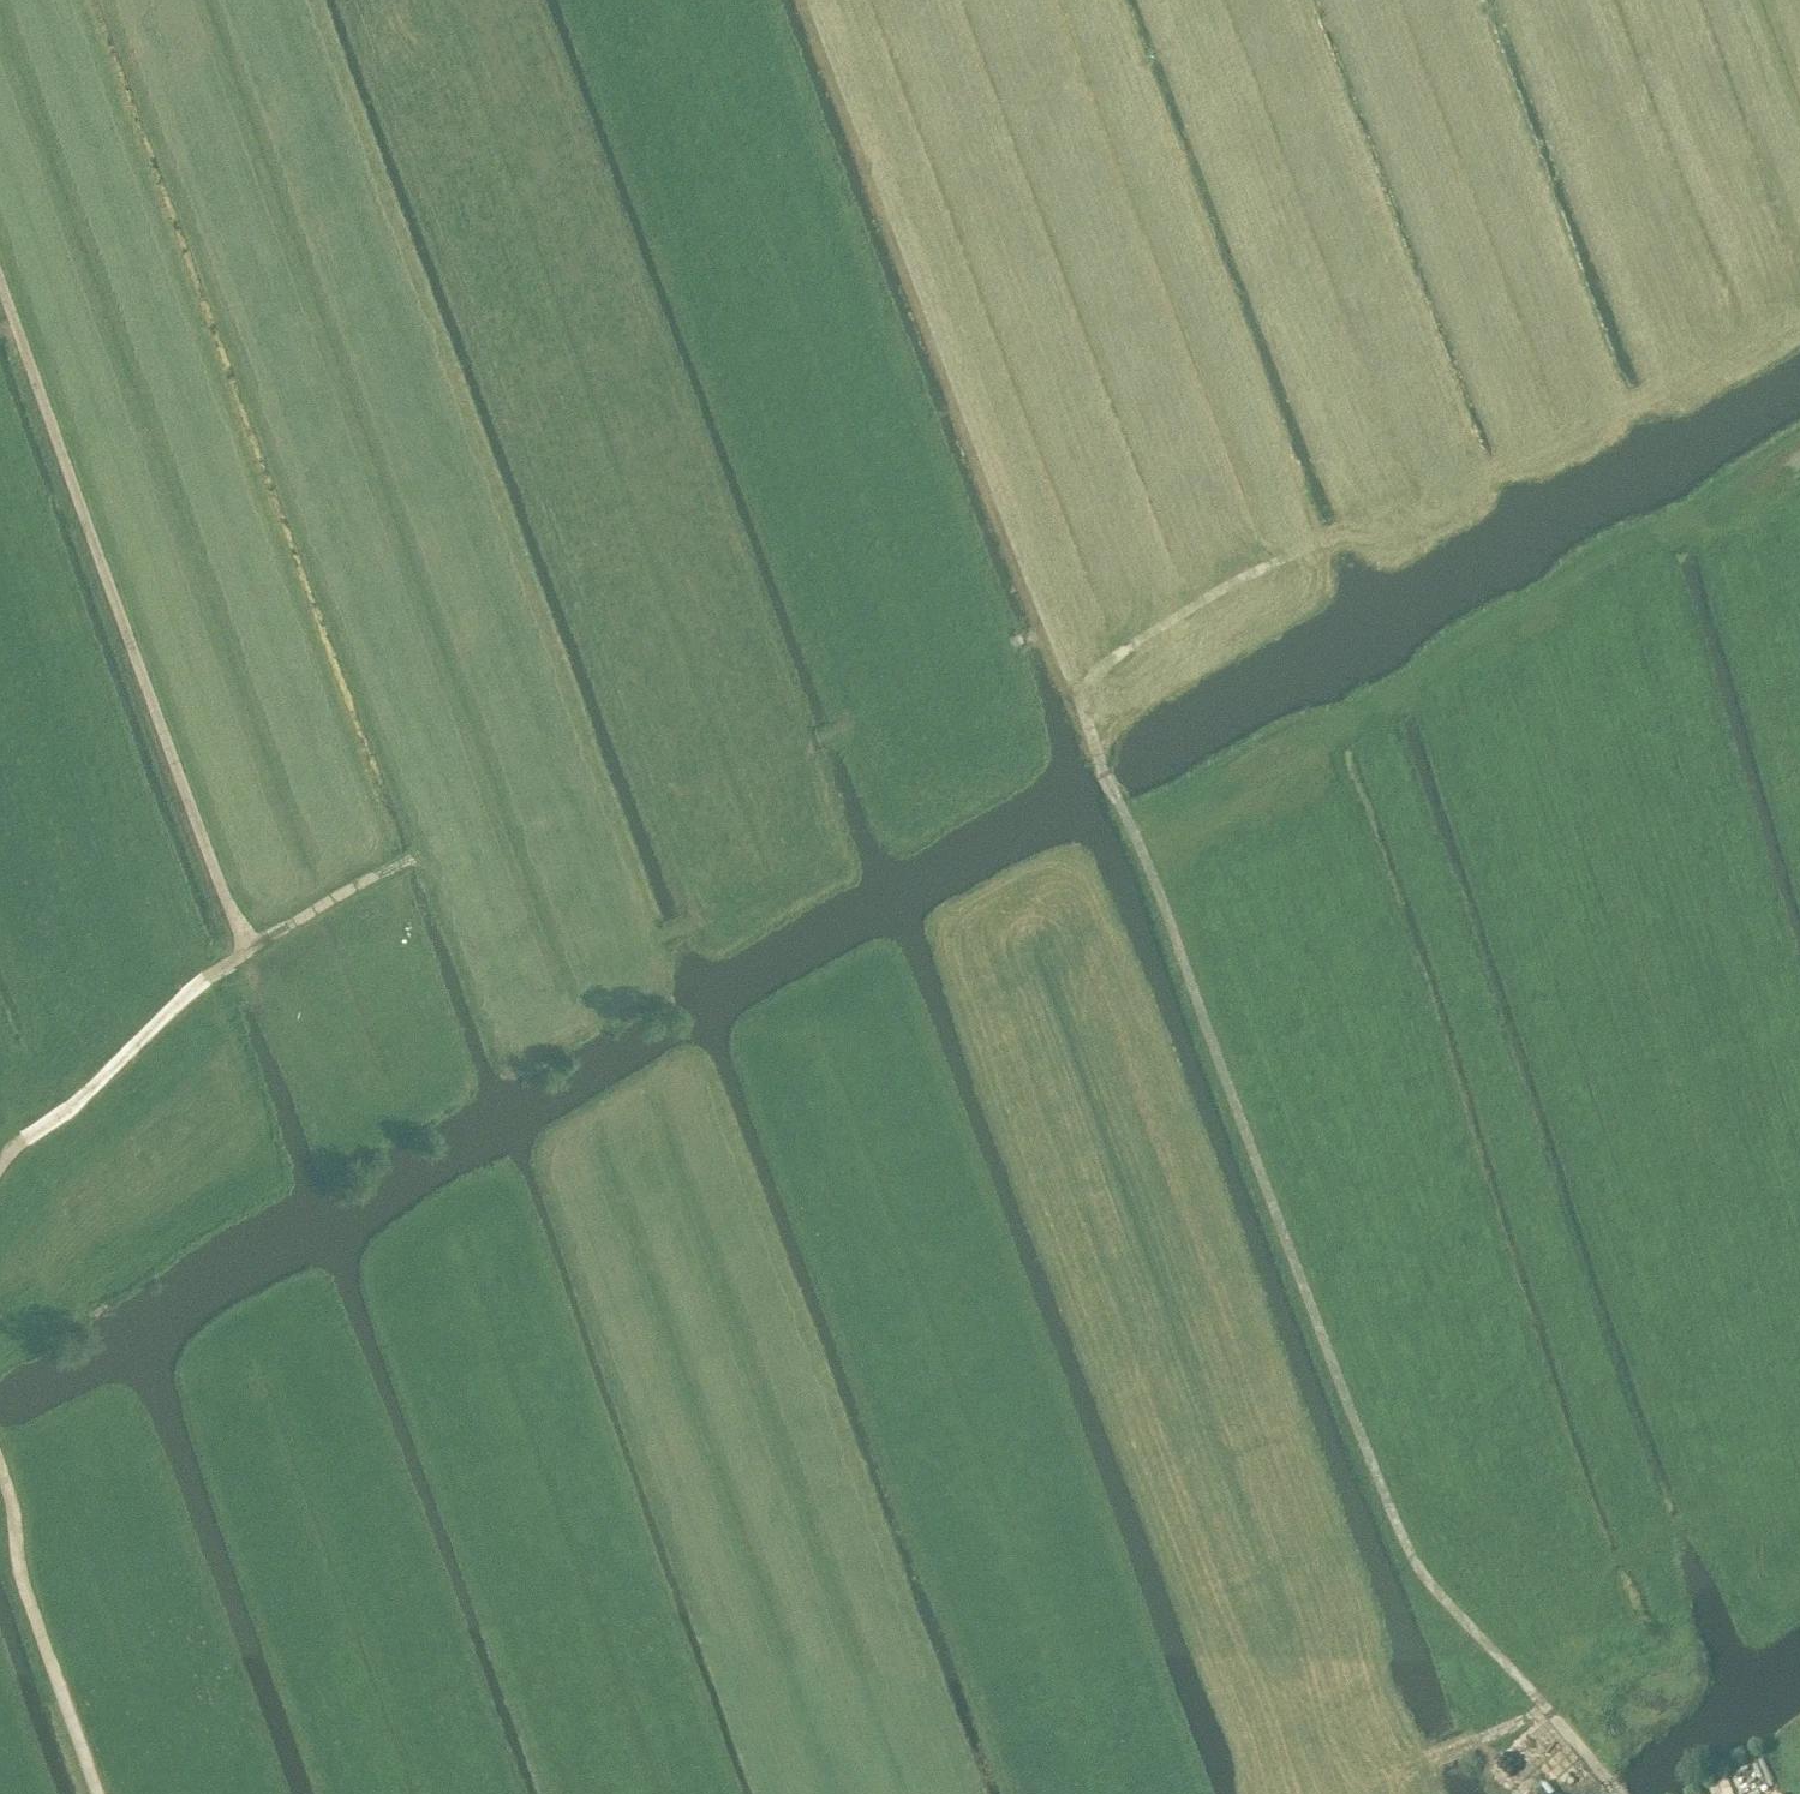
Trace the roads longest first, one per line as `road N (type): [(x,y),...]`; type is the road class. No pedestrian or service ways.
road 1 (track): [(1617,1793),(1420,1571),(1350,1408),(815,0)]
road 2 (track): [(0,1167),(249,945),(0,281)]
road 3 (track): [(97,1793),(23,1579),(0,1473)]
road 4 (track): [(249,945),(421,853)]

